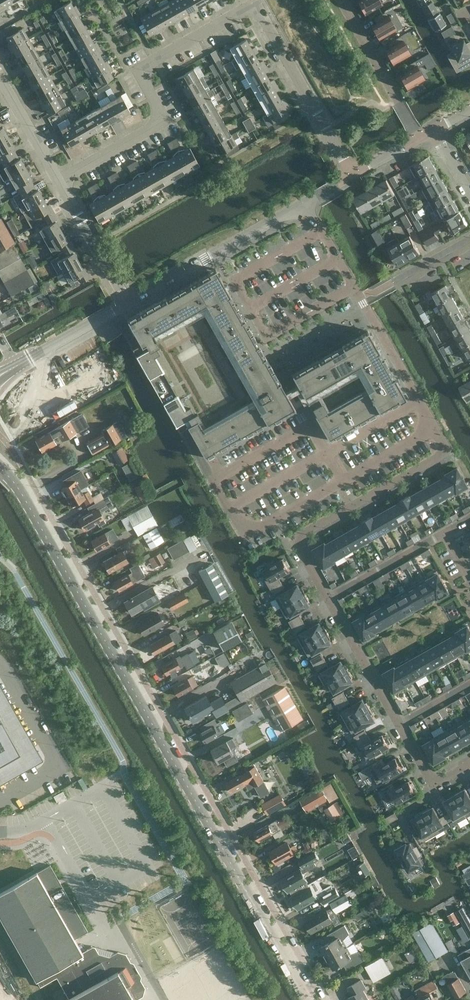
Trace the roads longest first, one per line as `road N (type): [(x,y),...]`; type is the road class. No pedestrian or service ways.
road 1 (tertiary): [(311,999),(0,466)]
road 2 (residential): [(59,178),(155,126),(161,109),(143,75),(147,67),(258,9),(353,175)]
road 3 (residential): [(328,599),(297,542),(447,454),(435,429)]
road 4 (residential): [(305,204),(435,429)]
road 5 (unclassified): [(305,204),(128,304)]
road 6 (residential): [(399,727),(328,599)]
road 7 (residential): [(59,178),(128,304)]
road 8 (unclassified): [(128,304),(7,373)]
road 9 (residential): [(328,599),(445,535)]
road 10 (residential): [(401,105),(341,0)]

